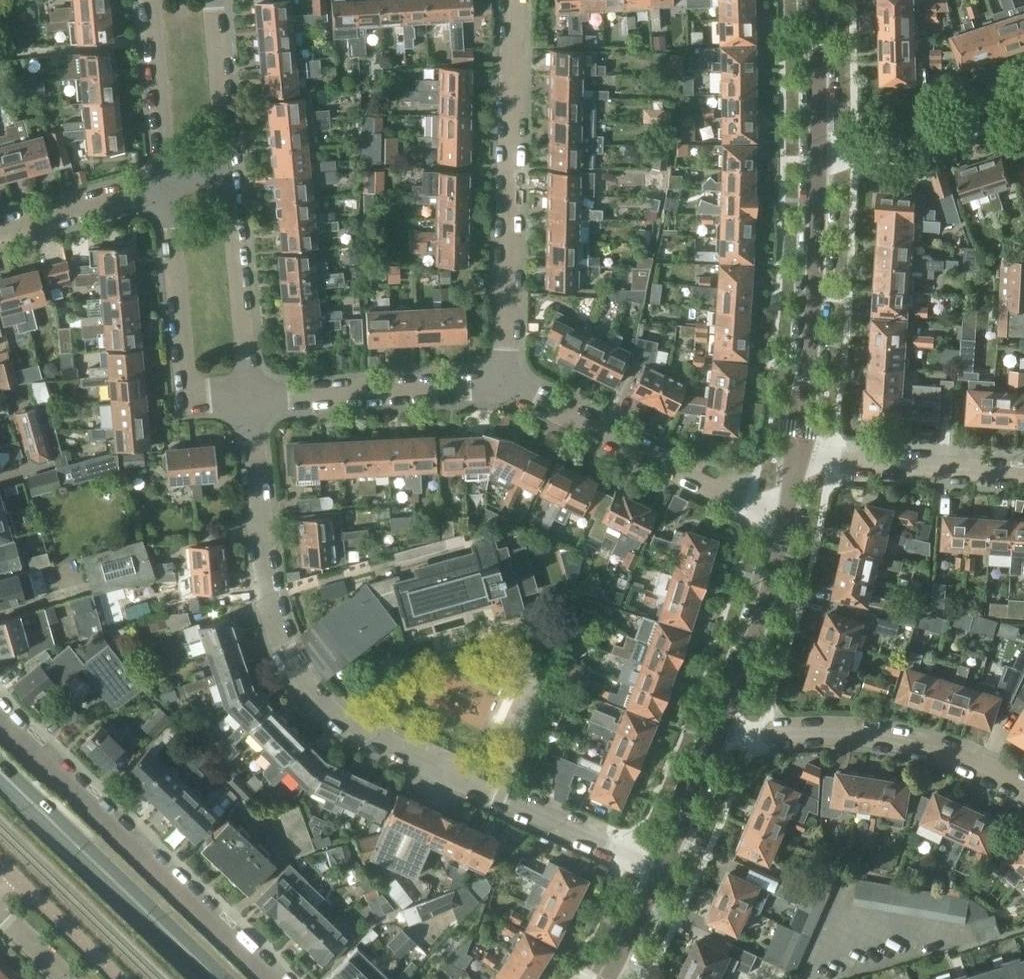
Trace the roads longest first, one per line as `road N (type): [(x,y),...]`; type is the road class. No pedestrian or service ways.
road 1 (residential): [(662,870),(345,723),(312,694),(287,655),(266,595),(251,399)]
road 2 (residential): [(504,385),(512,0)]
road 3 (tertiary): [(272,978),(0,719)]
road 4 (residential): [(789,505),(761,501),(504,385)]
road 5 (residential): [(727,719),(753,730),(905,741),(1023,787)]
road 6 (tertiary): [(796,455),(819,157)]
road 7 (residential): [(165,185),(179,401),(251,399)]
road 8 (secondary): [(0,789),(205,978)]
road 9 (residential): [(504,385),(251,399)]
road 10 (residential): [(1023,473),(796,455)]
road 11 (tertiary): [(727,719),(773,584),(789,505)]
road 12 (residential): [(251,399),(230,181)]
road 13 (residential): [(819,157),(848,155),(1023,97)]
road 14 (residential): [(151,0),(165,185)]
road 15 (residential): [(230,181),(213,0)]
road 16 (residential): [(0,231),(165,185)]
road 17 (tertiary): [(662,870),(727,719)]
road 18 (tertiary): [(819,157),(817,0)]
road 19 (tertiary): [(606,978),(662,870)]

